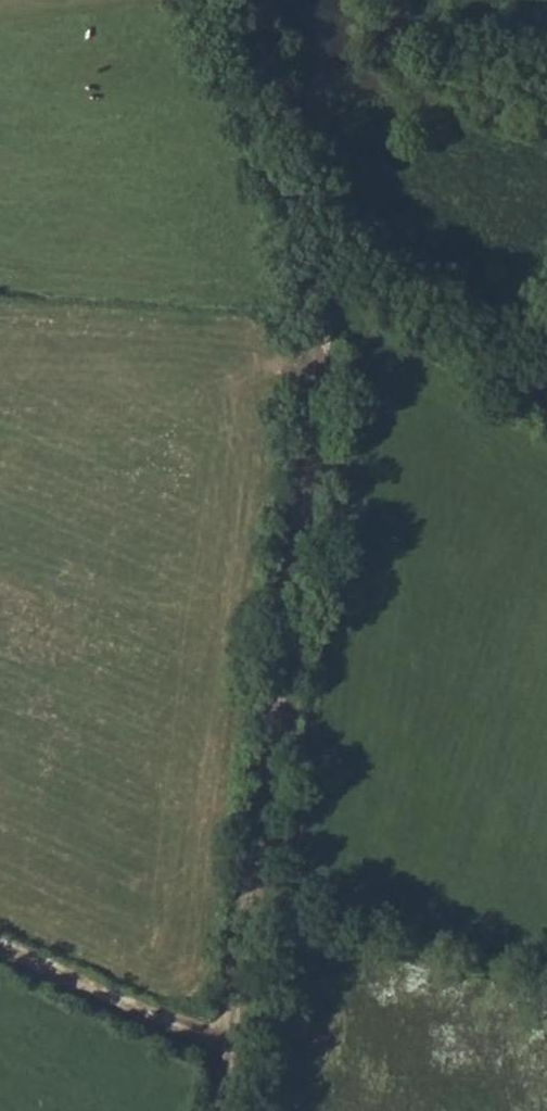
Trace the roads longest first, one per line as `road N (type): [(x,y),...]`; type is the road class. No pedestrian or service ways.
road 1 (track): [(207,0),(319,258),(330,303),(311,518),(222,1110)]
road 2 (track): [(546,408),(319,258)]
road 3 (track): [(232,1054),(0,951)]

